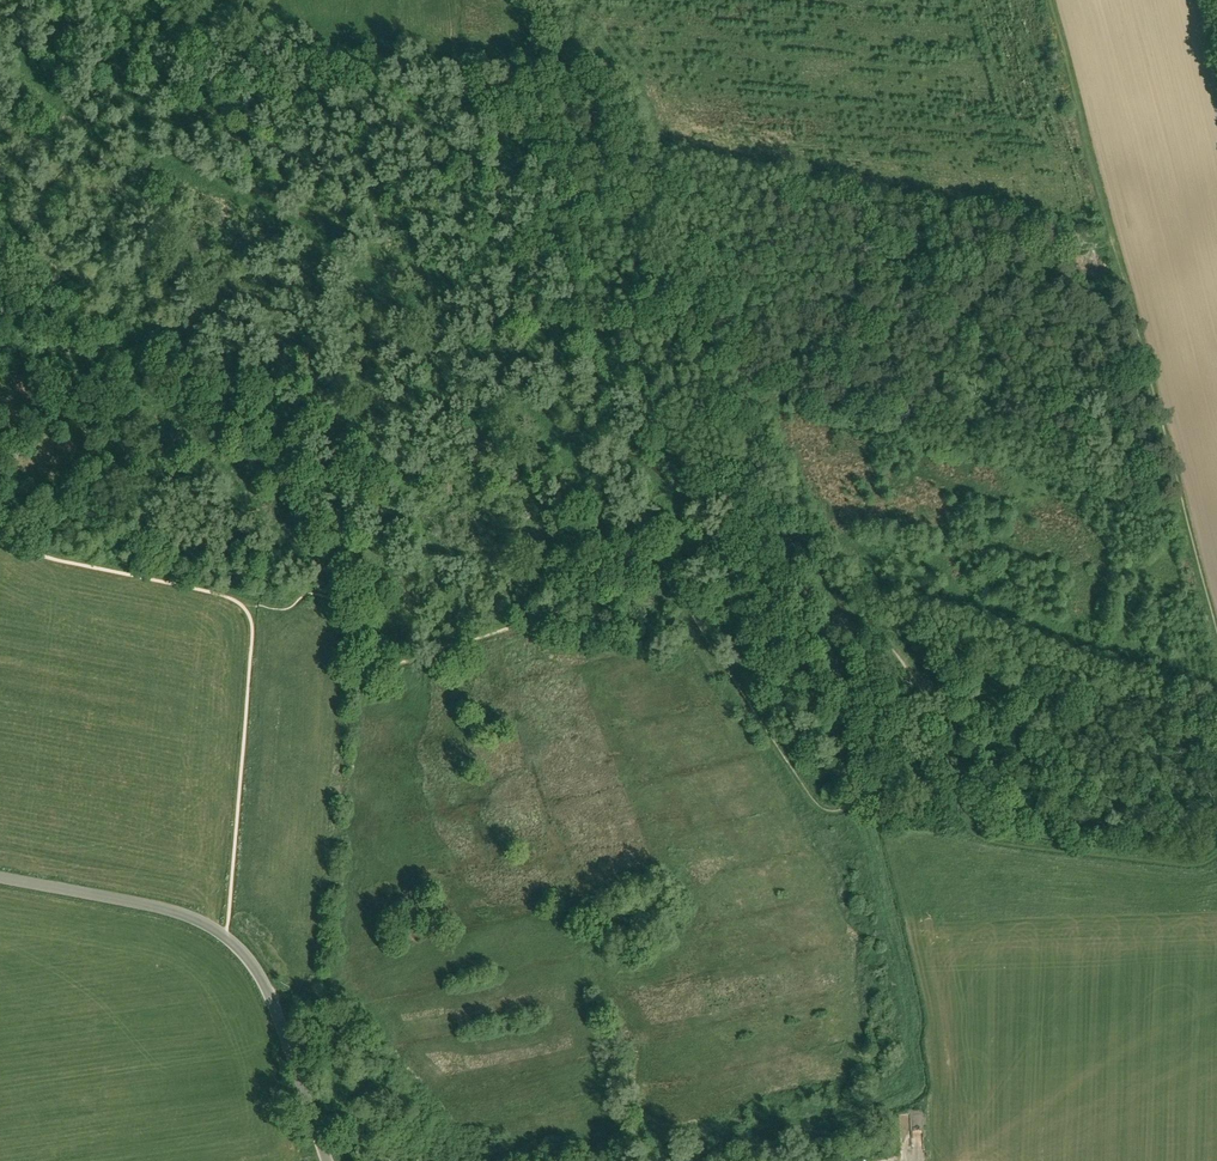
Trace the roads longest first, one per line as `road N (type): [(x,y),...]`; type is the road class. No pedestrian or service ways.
road 1 (track): [(1187,494),(1046,0)]
road 2 (unclassified): [(326,1160),(277,1017),(244,953),(174,912),(0,878)]

